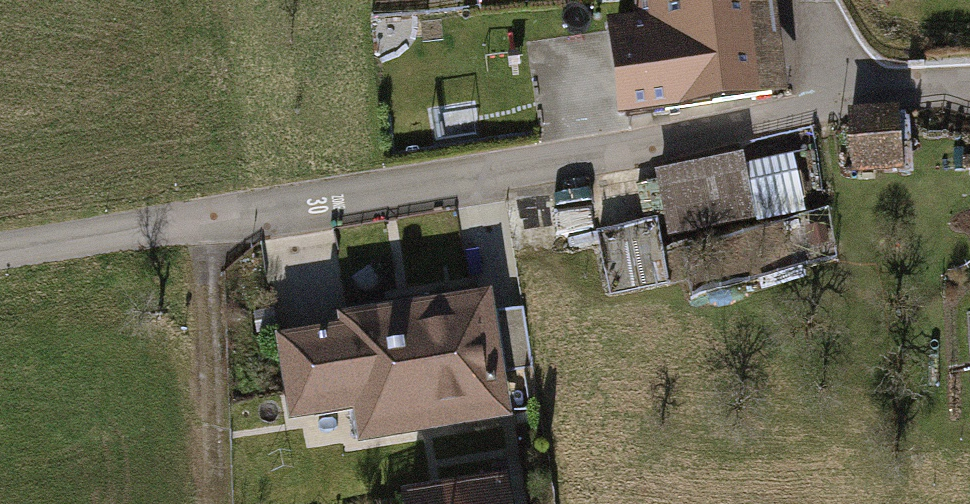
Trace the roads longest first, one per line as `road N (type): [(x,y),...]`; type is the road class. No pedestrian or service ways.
road 1 (residential): [(969,90),(852,100),(606,153),(0,251)]
road 2 (track): [(216,503),(202,218)]

